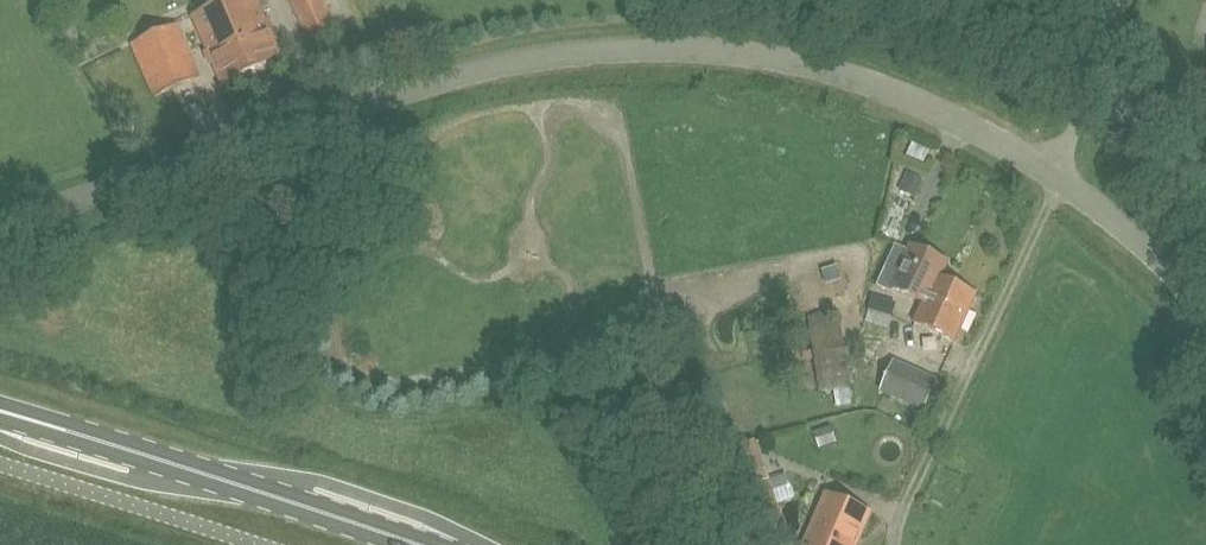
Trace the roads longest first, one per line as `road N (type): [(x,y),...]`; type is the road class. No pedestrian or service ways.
road 1 (unclassified): [(0,230),(455,78),(564,59),(685,54),(820,74),(901,99),(1047,169)]
road 2 (secondary): [(411,544),(0,416)]
road 3 (unclassified): [(1205,311),(1134,237),(1047,169)]
road 4 (unclassified): [(1047,169),(1083,119),(1121,0)]

